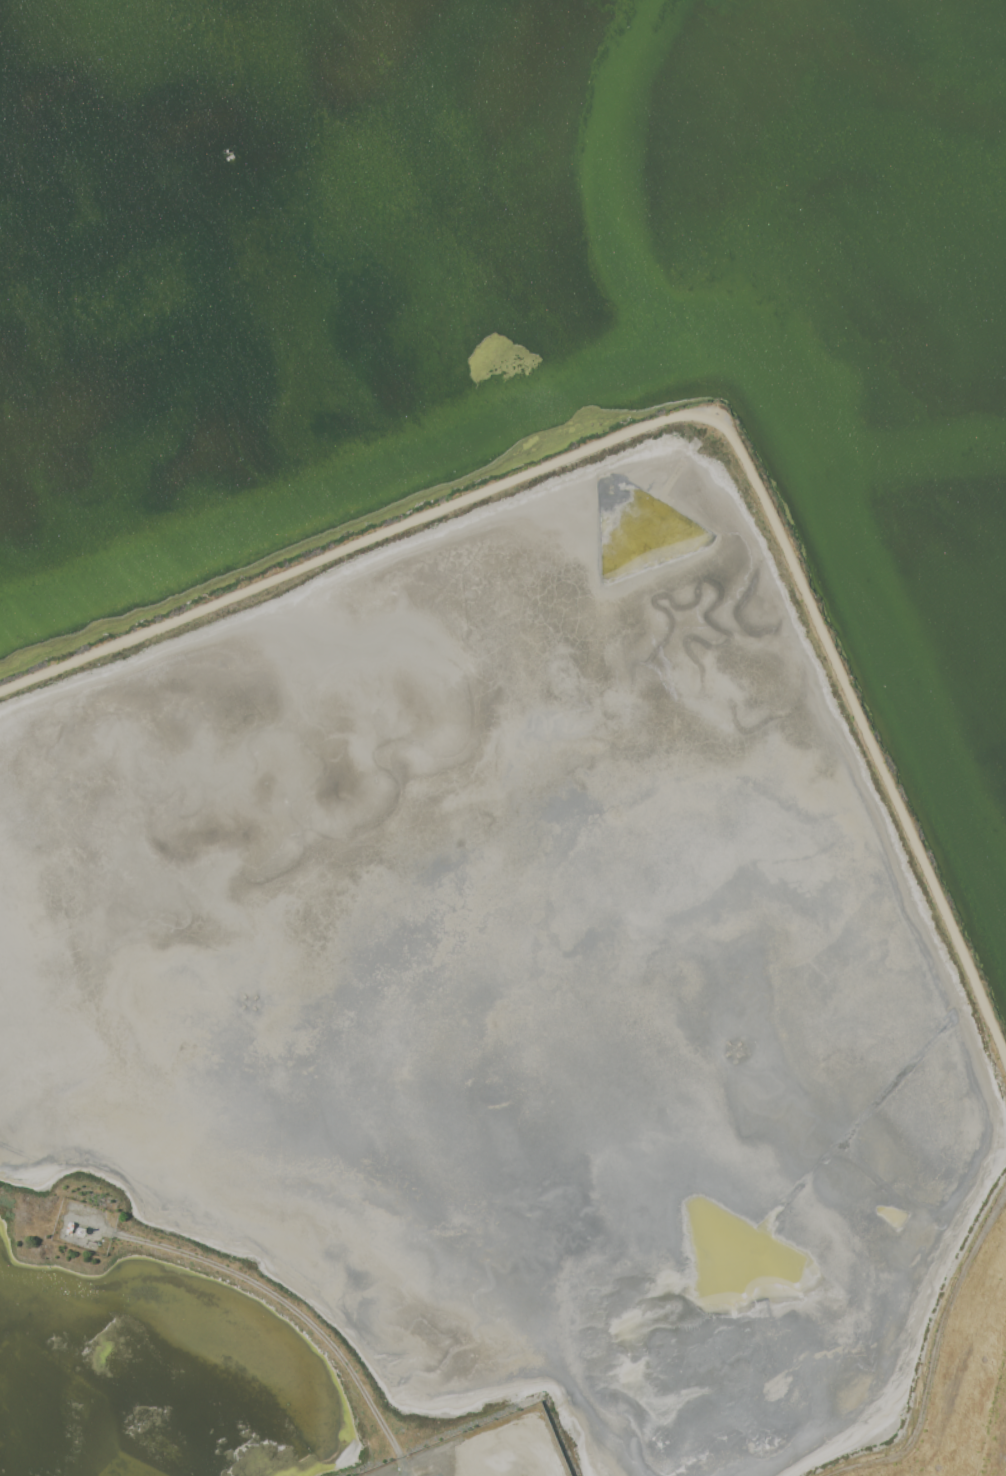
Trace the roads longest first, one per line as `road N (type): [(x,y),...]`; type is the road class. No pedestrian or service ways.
road 1 (track): [(1005,1192),(953,1293),(908,1444),(891,1458),(832,1475)]

